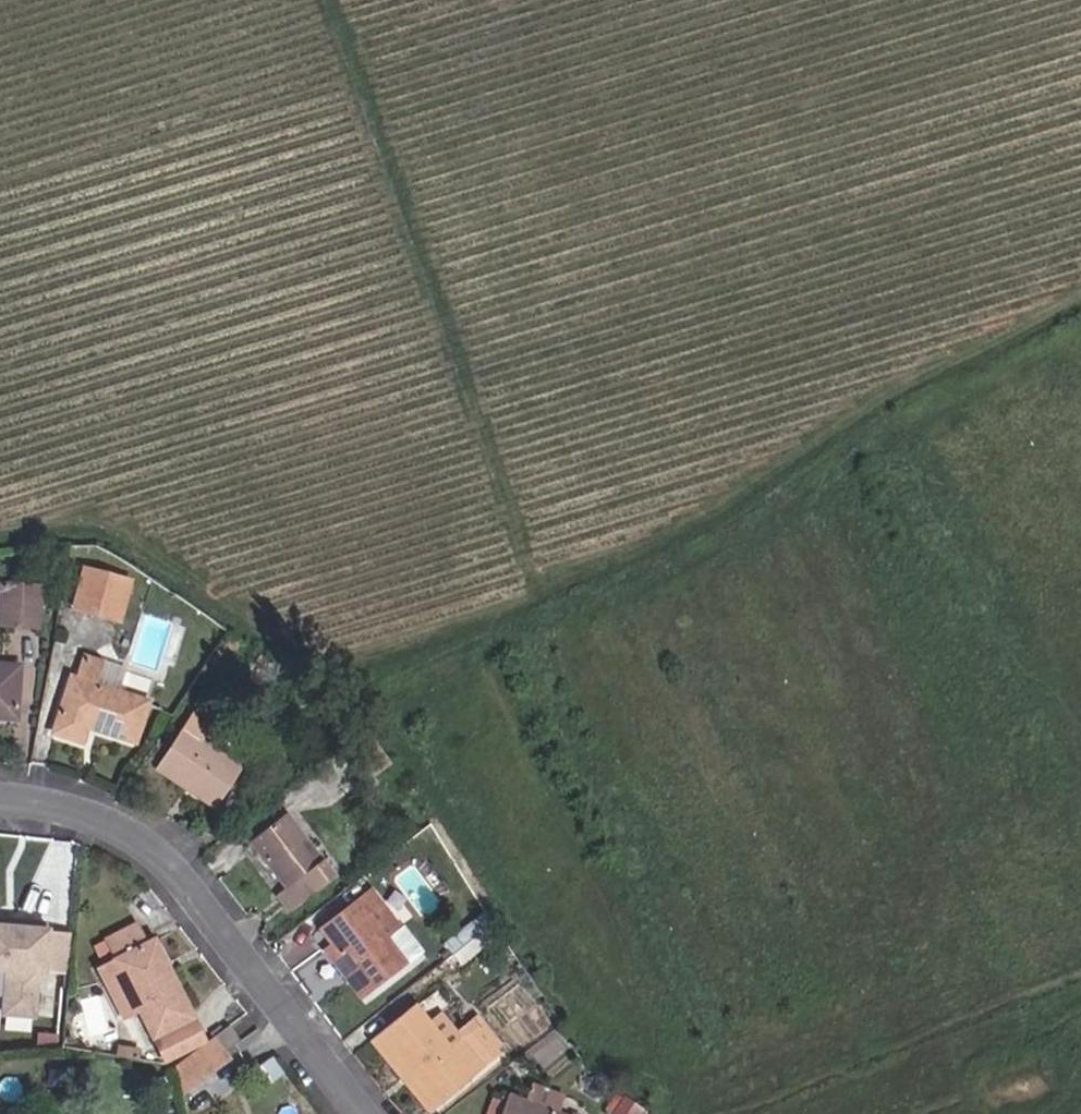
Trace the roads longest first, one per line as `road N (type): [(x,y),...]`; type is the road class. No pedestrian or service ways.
road 1 (residential): [(362,1113),(176,869),(103,822),(0,800)]

